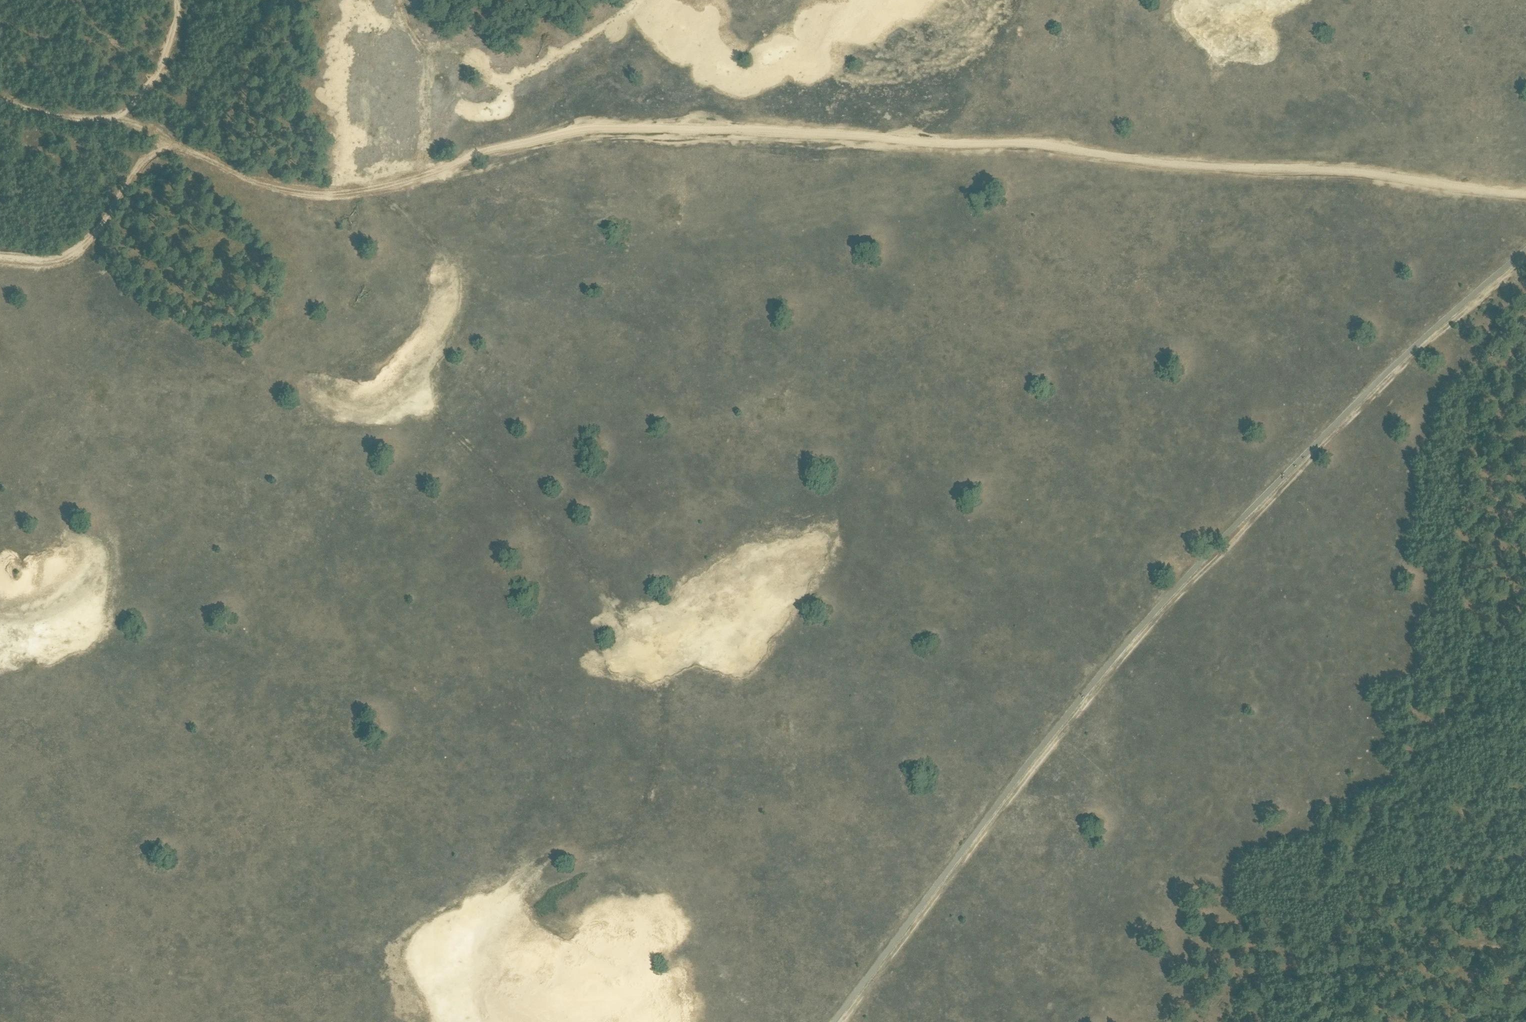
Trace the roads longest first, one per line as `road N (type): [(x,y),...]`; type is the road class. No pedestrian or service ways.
road 1 (track): [(0,100),(86,119),(122,112),(168,56),(178,0)]

